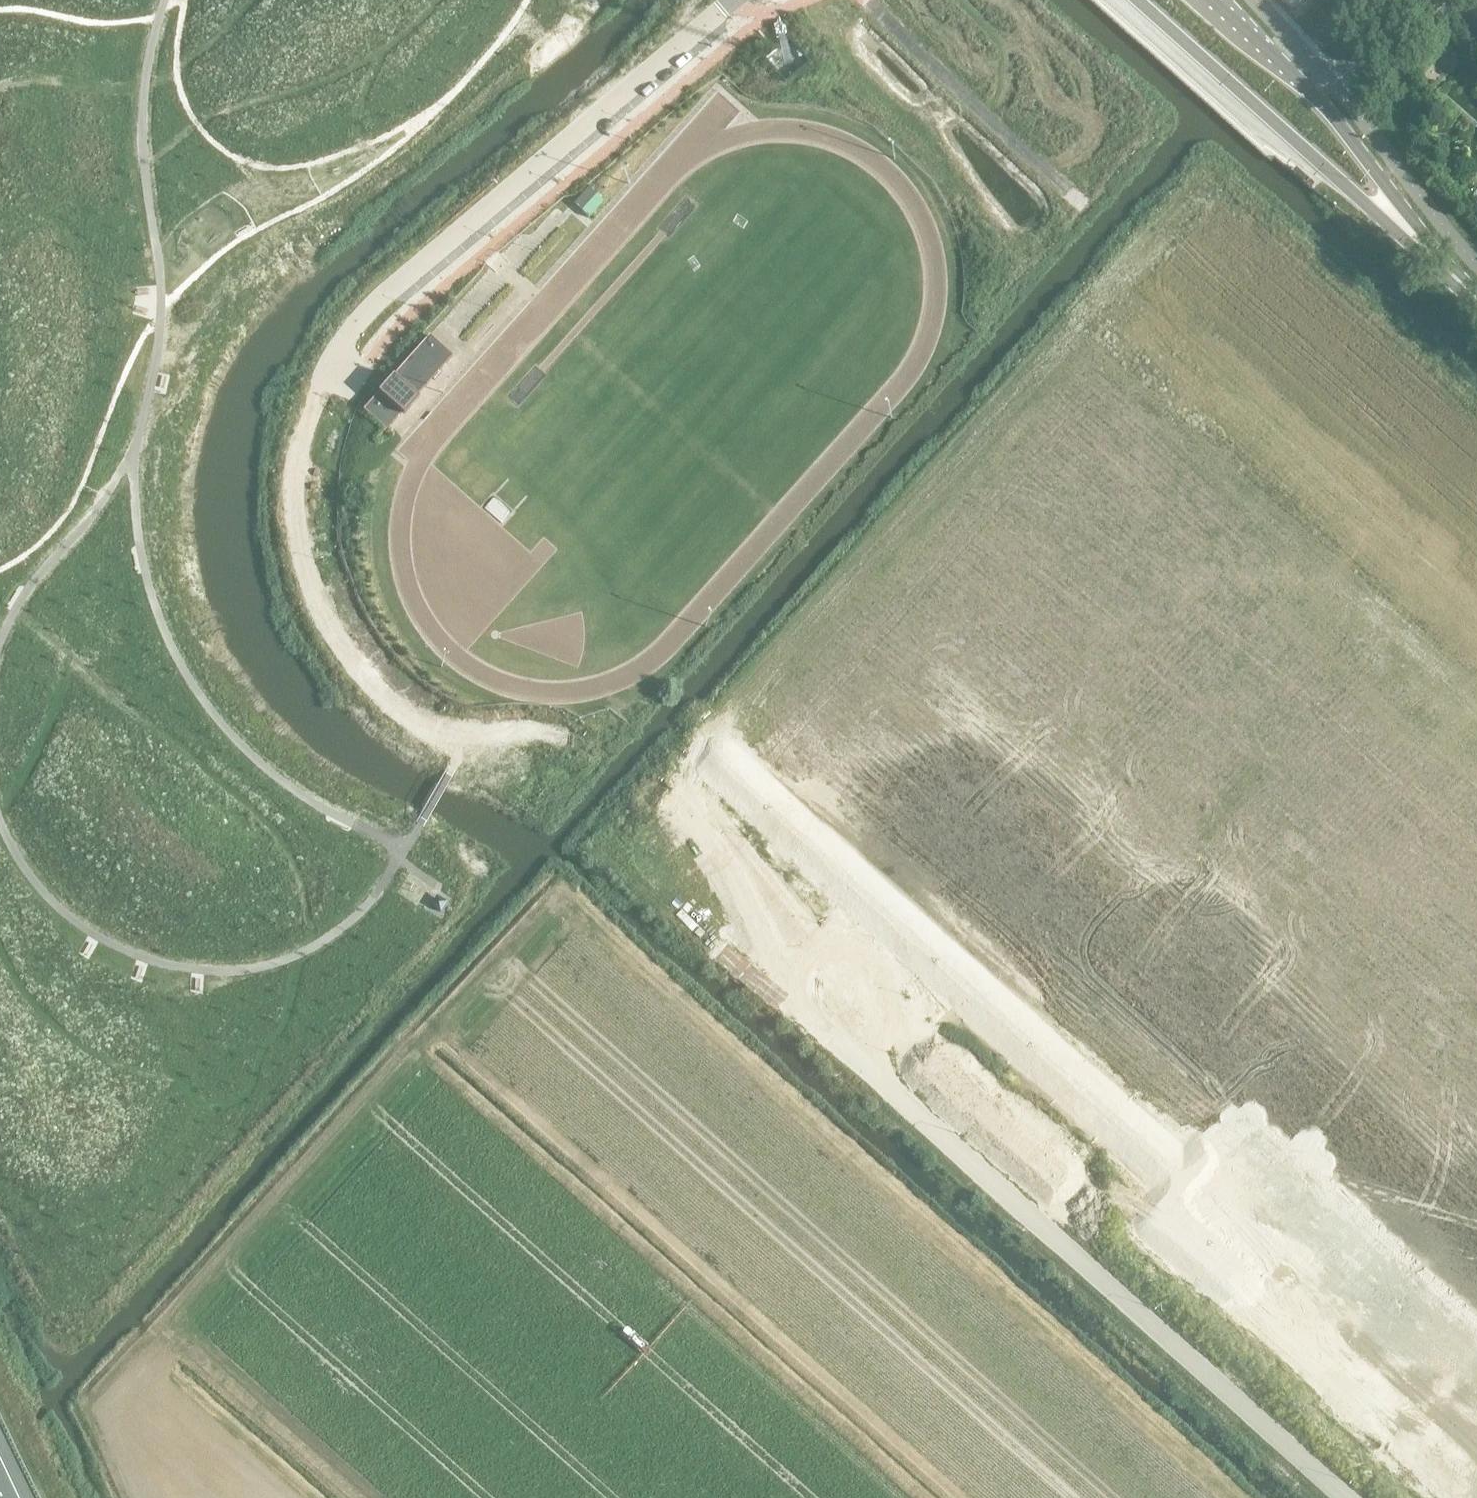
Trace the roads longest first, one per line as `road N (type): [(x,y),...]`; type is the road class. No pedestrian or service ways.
road 1 (unclassified): [(1345,1497),(603,838),(544,790),(394,714),(355,671),(318,606),(299,541),(297,470),(326,378),(361,321),(734,0)]
road 2 (secondary): [(1139,0),(1409,231)]
road 3 (secondary): [(1409,231),(1320,100),(1213,0)]

